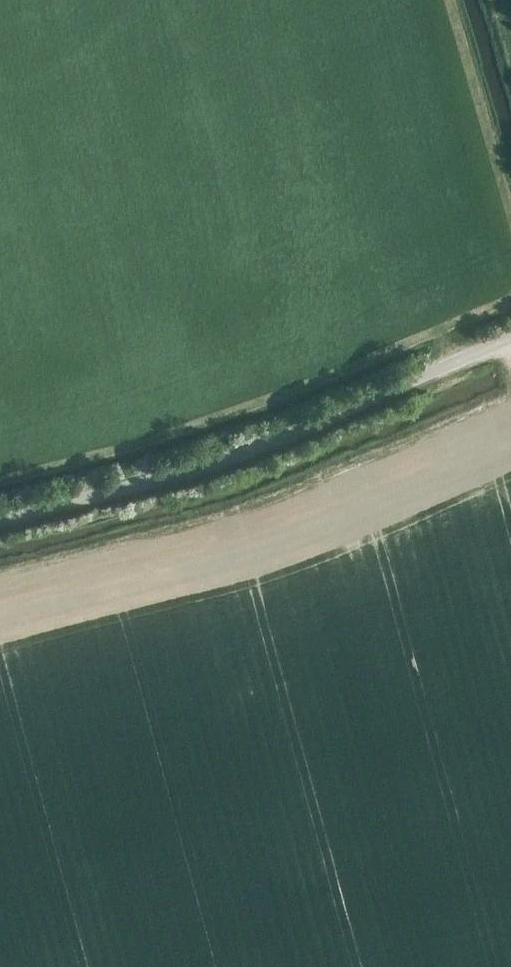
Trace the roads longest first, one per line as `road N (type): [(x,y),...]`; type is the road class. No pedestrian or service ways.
road 1 (unclassified): [(0,519),(194,466),(510,337)]

